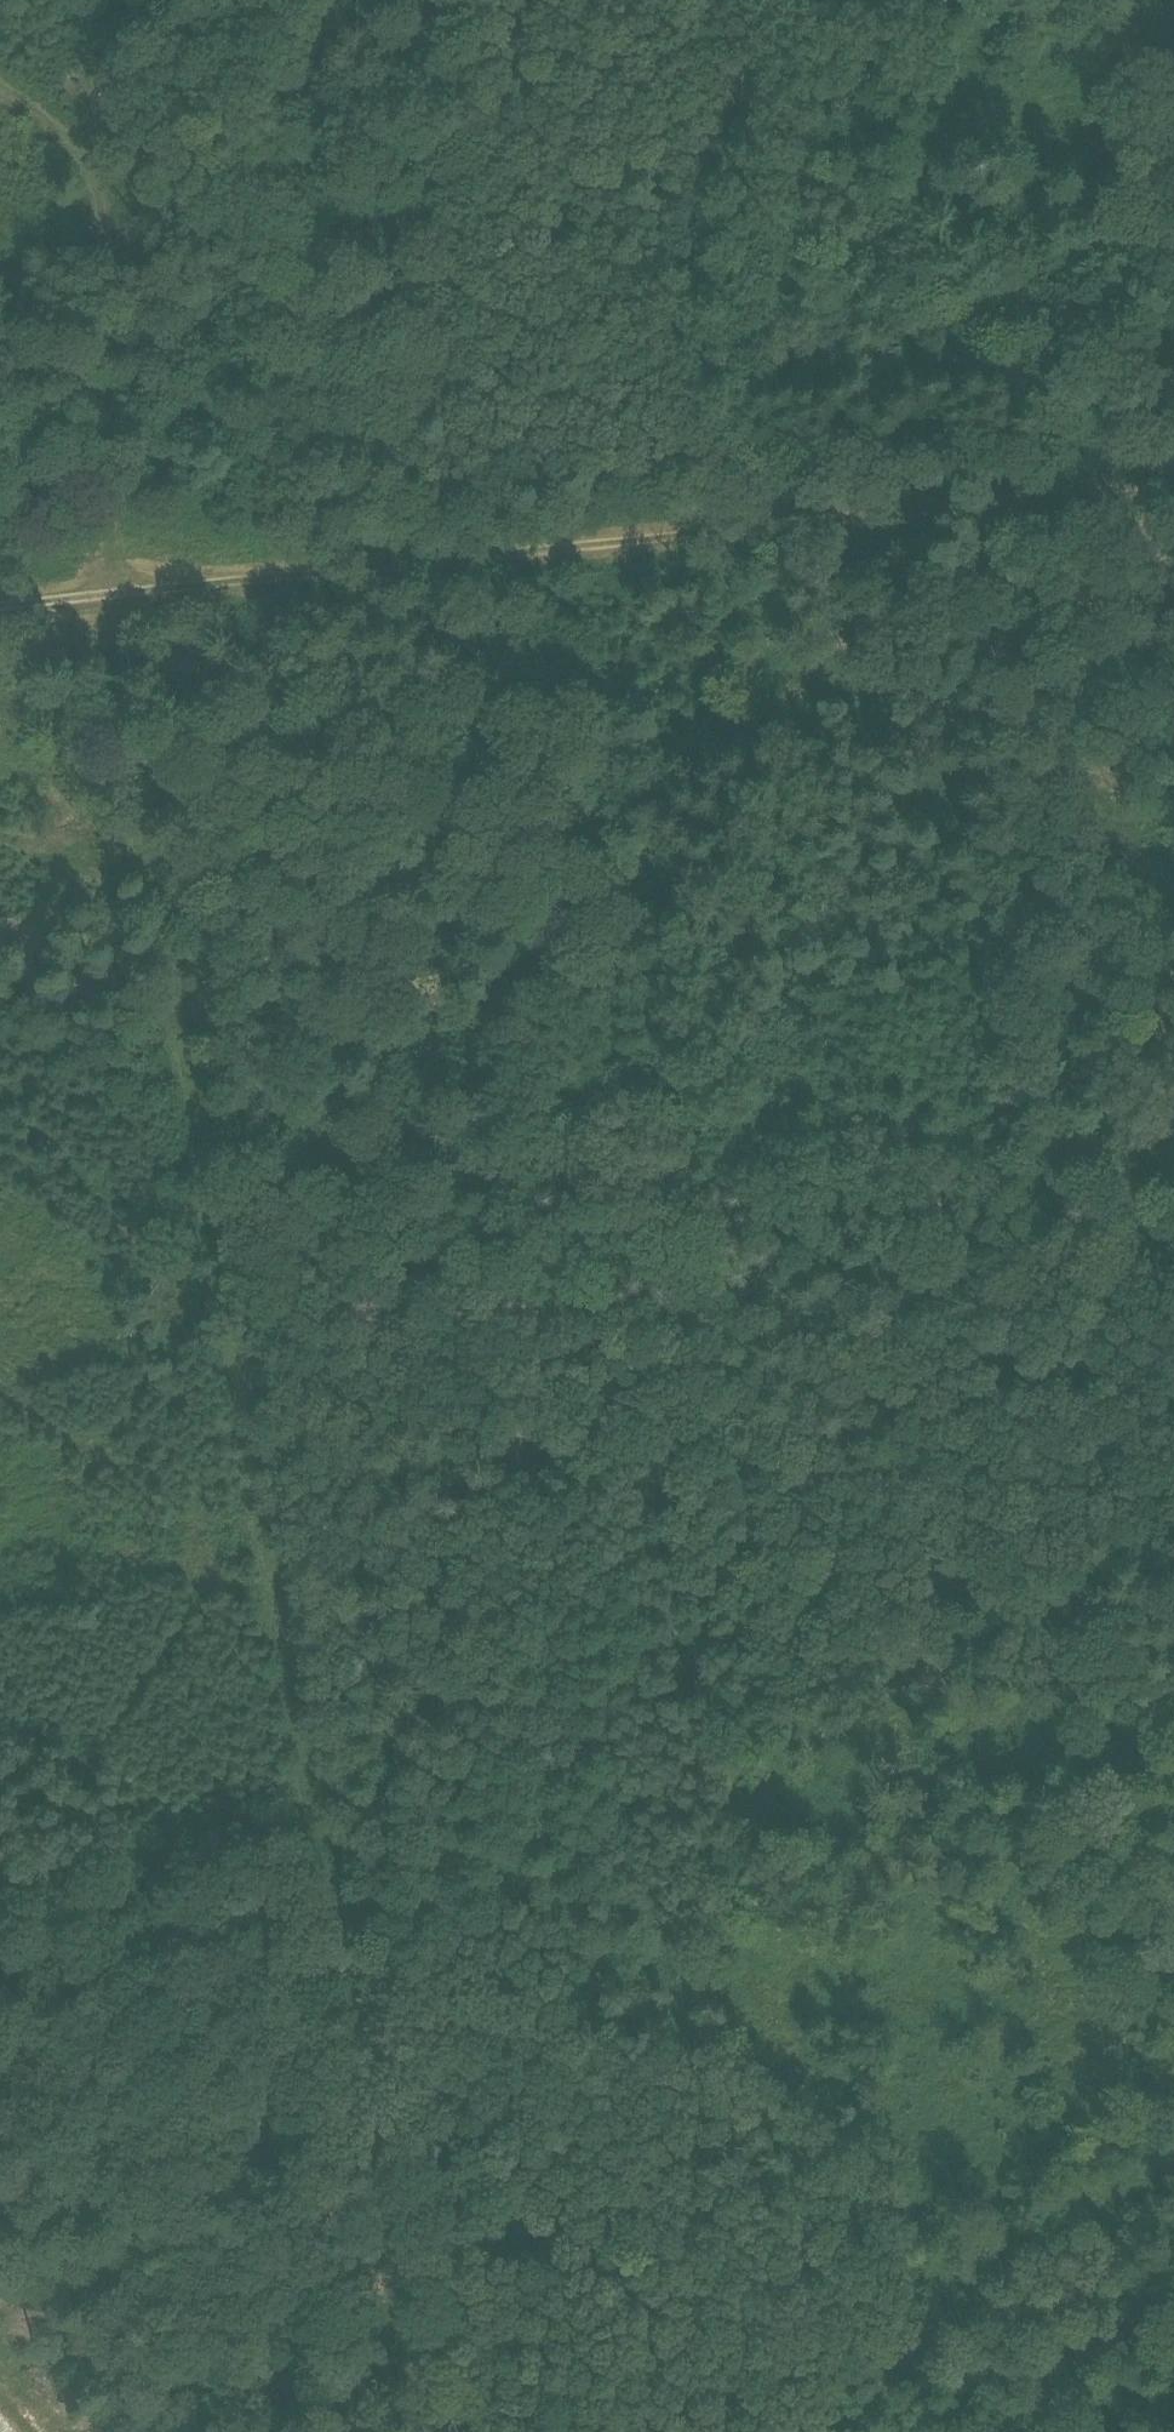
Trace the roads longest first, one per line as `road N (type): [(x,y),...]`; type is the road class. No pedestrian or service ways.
road 1 (track): [(432,2431),(110,592)]
road 2 (track): [(1173,482),(0,604)]
road 3 (track): [(110,592),(197,228),(0,87)]
road 4 (track): [(110,592),(0,505)]

